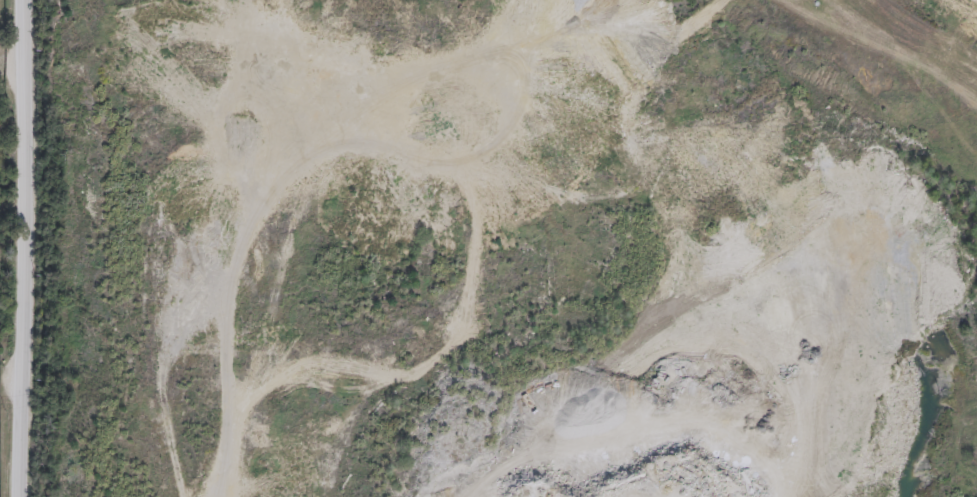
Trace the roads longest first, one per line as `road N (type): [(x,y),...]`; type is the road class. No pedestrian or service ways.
road 1 (tertiary): [(25,0),(21,496)]

